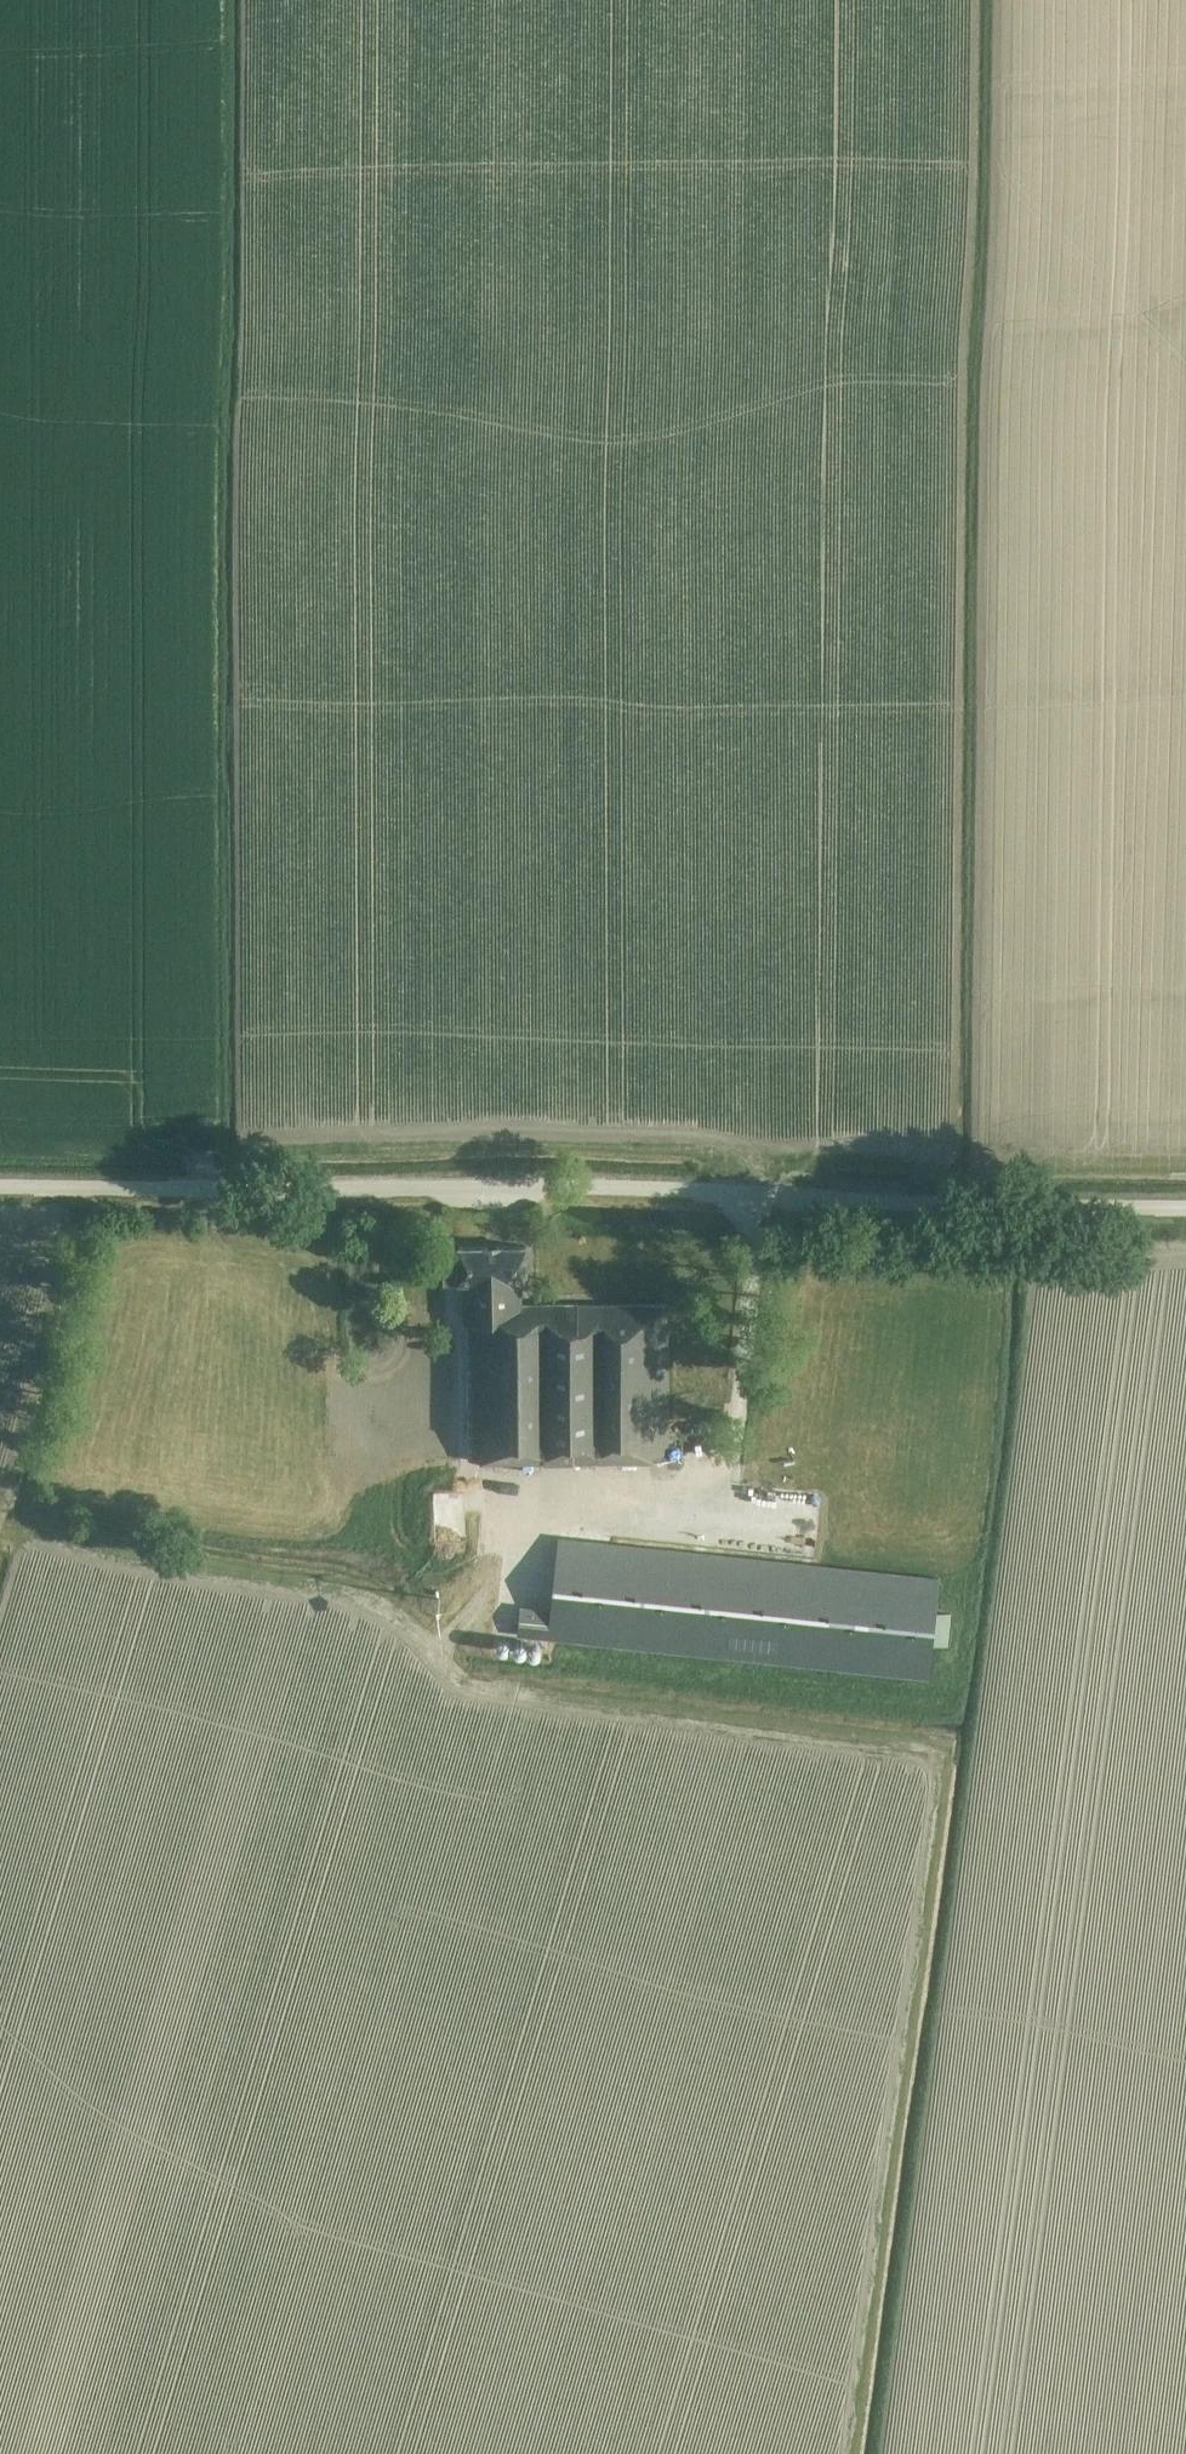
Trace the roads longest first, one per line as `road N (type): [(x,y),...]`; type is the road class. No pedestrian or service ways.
road 1 (unclassified): [(1185,1208),(551,1187),(0,1185)]

